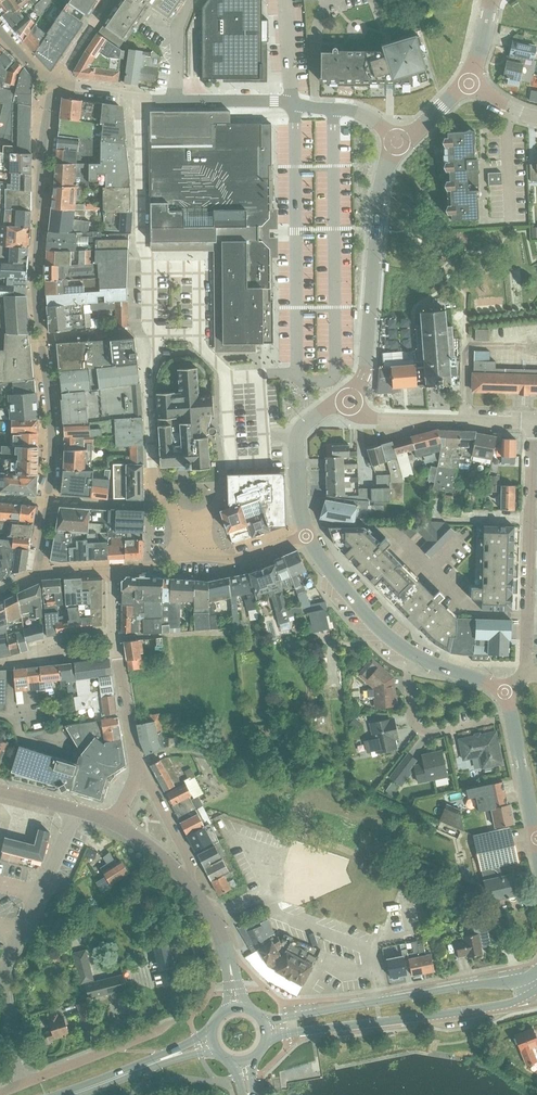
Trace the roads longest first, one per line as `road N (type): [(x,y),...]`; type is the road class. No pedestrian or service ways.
road 1 (unclassified): [(23,1084),(5,974),(78,810)]
road 2 (tertiary): [(536,976),(264,1022)]
road 3 (tertiary): [(267,1036),(501,1007),(536,995)]
road 4 (tertiary): [(349,399),(367,365),(382,185),(399,142)]
road 5 (residential): [(40,338),(52,82)]
road 6 (residential): [(200,516),(220,497),(231,462),(225,375),(200,334),(153,334)]
road 7 (residential): [(399,142),(349,110),(174,103)]
road 8 (residential): [(528,614),(534,423)]
road 9 (residential): [(349,399),(383,419),(534,423)]
road 10 (residential): [(153,334),(152,468),(165,504)]
road 11 (tertiary): [(306,535),(298,433),(349,399)]
road 12 (residential): [(49,500),(40,338)]
road 13 (residential): [(170,1022),(23,1084)]
road 14 (residential): [(296,230),(140,234)]
road 15 (secondary): [(68,1094),(213,1042)]
road 16 (tertiary): [(407,651),(306,535)]
road 17 (tertiary): [(536,839),(505,691)]
road 18 (residential): [(407,651),(411,715),(420,729),(490,722)]
road 19 (residential): [(141,773),(114,633)]
road 20 (secondary): [(236,1007),(221,938),(185,876)]
road 21 (residential): [(140,234),(139,95)]
road 22 (residential): [(0,664),(58,641),(114,633)]

